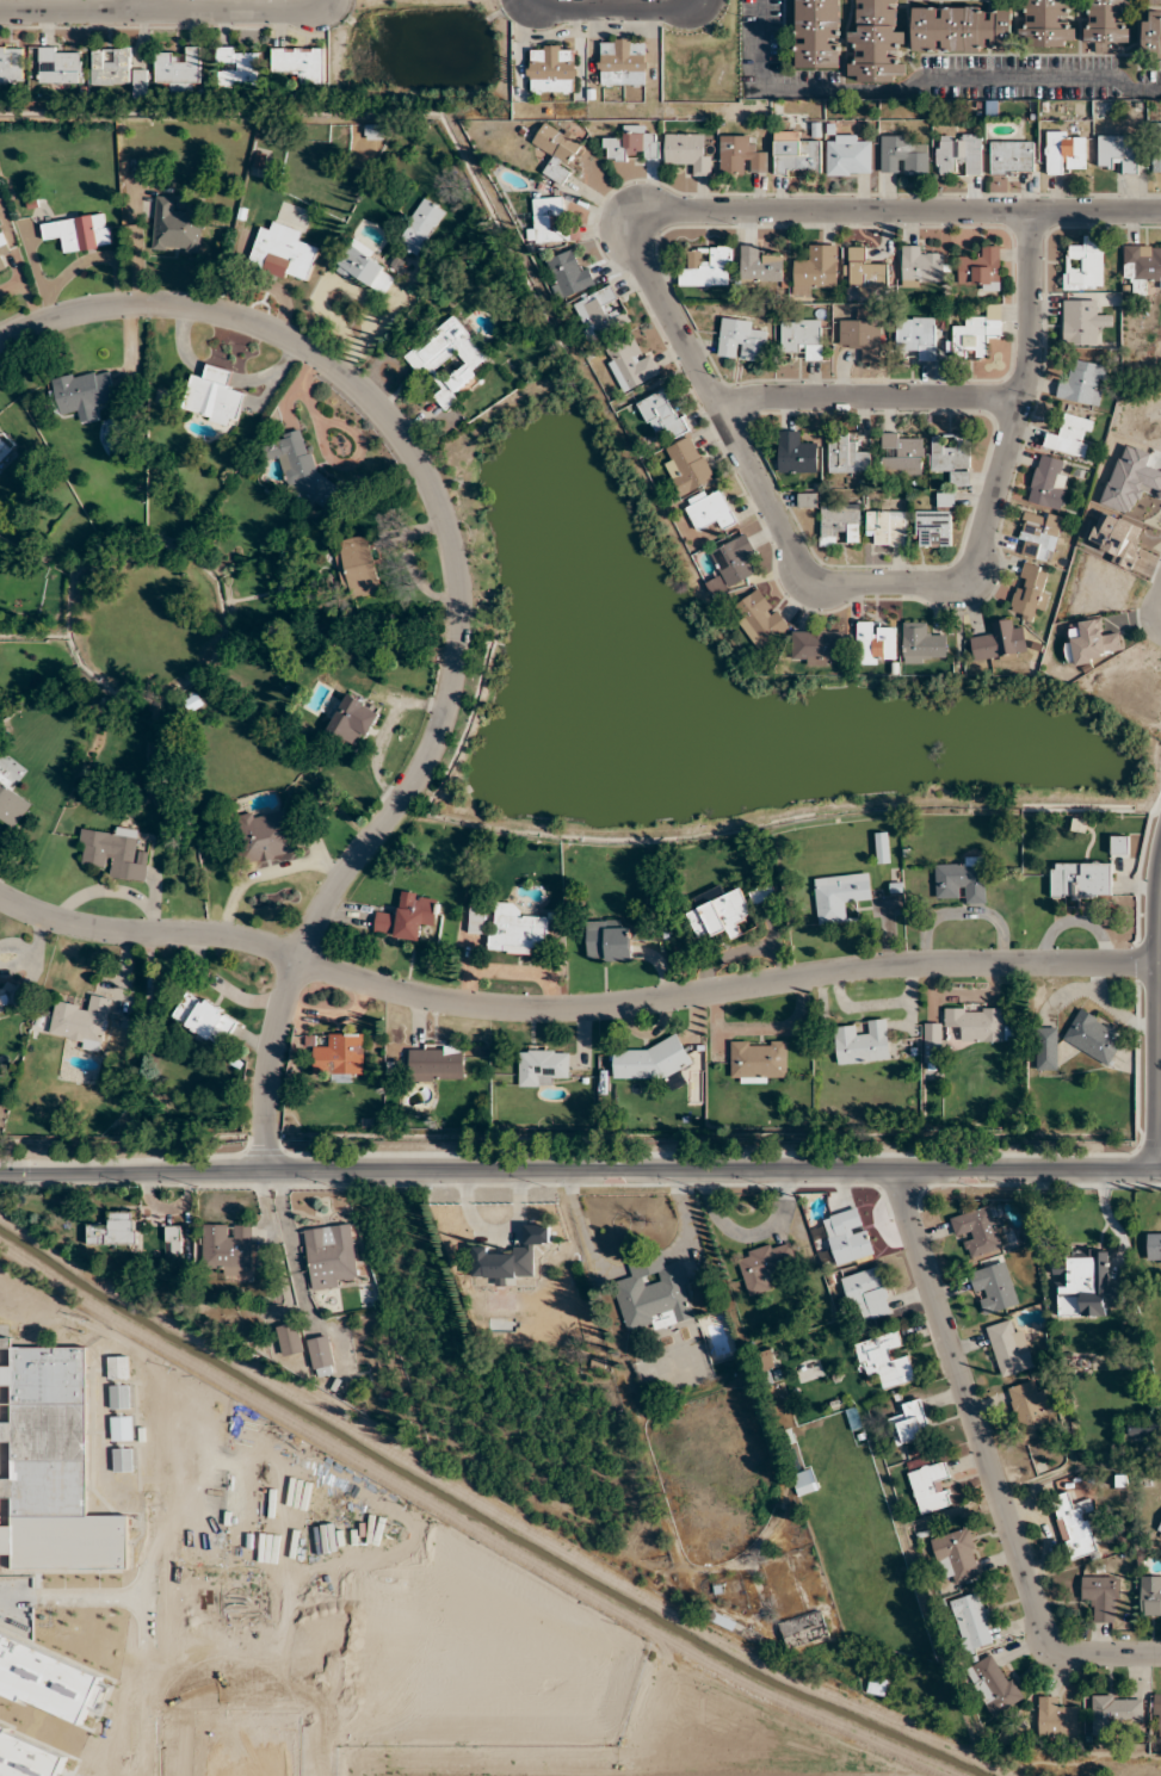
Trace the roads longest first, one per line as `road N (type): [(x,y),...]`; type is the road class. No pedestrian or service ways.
road 1 (residential): [(0,899),(66,923),(227,934),(298,958),(336,884),(415,781),(446,711),(461,633),(452,555),(432,488),(371,398),(315,353),(234,316),(155,304),(56,317),(0,341)]
road 2 (residential): [(1031,211),(698,211),(644,225),(642,261),(816,583),(951,587),(970,578),(1027,375),(1031,211)]
road 3 (tertiary): [(1160,1172),(0,1176)]
road 4 (residential): [(1160,961),(912,964),(644,1003),(514,1009),(432,998),(298,958)]
road 5 (residential): [(1160,1654),(1064,1653),(1046,1641),(918,1251),(902,1174)]
road 6 (residential): [(0,12),(297,13),(324,0)]
road 7 (residential): [(1020,401),(759,394),(718,407)]
road 8 (residential): [(1160,1151),(1160,878)]
road 9 (residential): [(264,1175),(277,1027),(298,958)]
road 10 (residential): [(529,0),(538,7),(684,11),(702,0)]
road 11 (residential): [(1160,210),(1031,211)]

